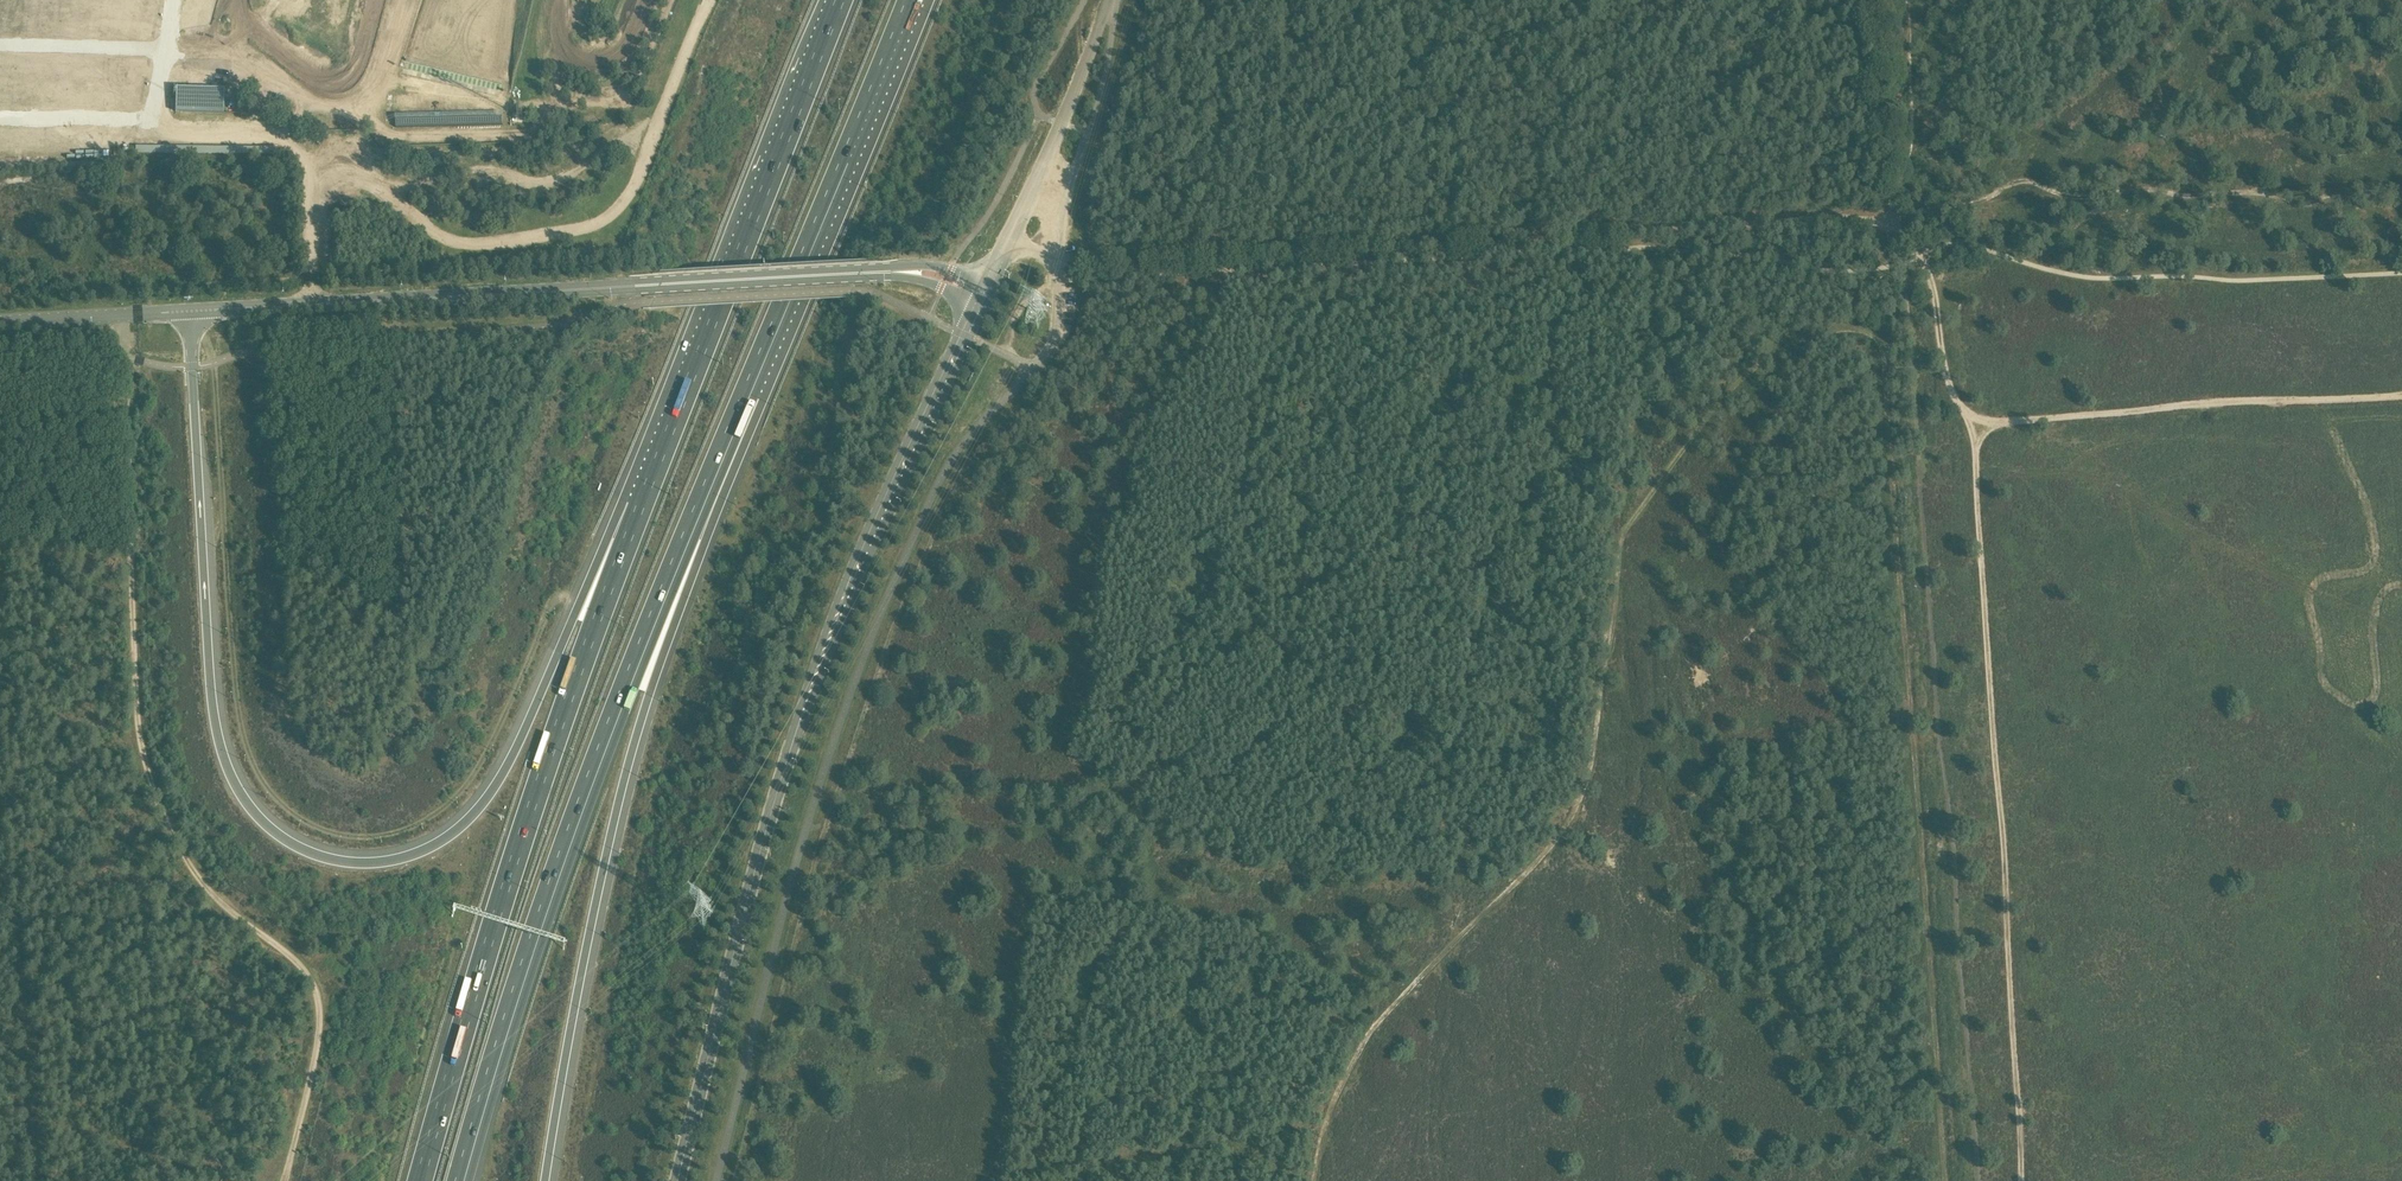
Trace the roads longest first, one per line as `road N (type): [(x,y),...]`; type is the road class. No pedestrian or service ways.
road 1 (track): [(1314,1180),(1331,1103),(1367,1036),(1558,836),(1579,802),(1620,538),(1632,519),(1706,417),(1765,361),(1805,339),(1858,331),(1883,348),(1944,1180)]
road 2 (motorway): [(790,139),(509,756),(455,828),(402,855),(347,860),(311,850),(257,813),(231,771),(212,678),(190,311)]
road 3 (track): [(1059,261),(1873,222),(2020,194),(2084,198),(2150,186),(2189,193),(2401,186)]
road 4 (motorway): [(790,139),(562,715),(420,1180)]
road 5 (motorway): [(462,1180),(587,788),(840,160)]
road 6 (motorway): [(548,1180),(629,767),(764,398),(840,160)]
road 7 (track): [(578,599),(561,597),(551,606),(477,769),(435,813),(407,829),(357,837),(335,834),(288,808),(256,771),(240,720),(215,369),(190,311)]
road 8 (primary): [(678,1180),(758,860),(809,693),(977,307)]
road 9 (track): [(125,357),(133,637),(140,739),(155,792),(195,873),(292,957),(318,998),(315,1064),(284,1180)]
road 10 (track): [(1977,424),(2022,1180)]
road 11 (track): [(713,0),(640,177),(615,214),(578,232),(463,245),(432,234),(355,178),(335,178),(314,199),(311,305)]
road 12 (primary): [(190,311),(865,274)]
road 13 (track): [(2401,396),(2221,401),(1977,424)]
road 14 (track): [(383,195),(470,170),(555,180),(610,146),(652,144)]
road 15 (track): [(1977,424),(1950,394),(1930,276),(1873,222)]
road 16 (track): [(314,199),(310,171),(286,142),(191,137),(169,128),(165,80)]
road 17 (unclassified): [(1028,200),(1109,0)]
road 18 (primary): [(0,322),(190,311)]
road 19 (motorway): [(840,160),(905,0)]
road 20 (motorway): [(844,0),(790,139)]
road 21 (primary): [(986,287),(925,266),(865,274)]

